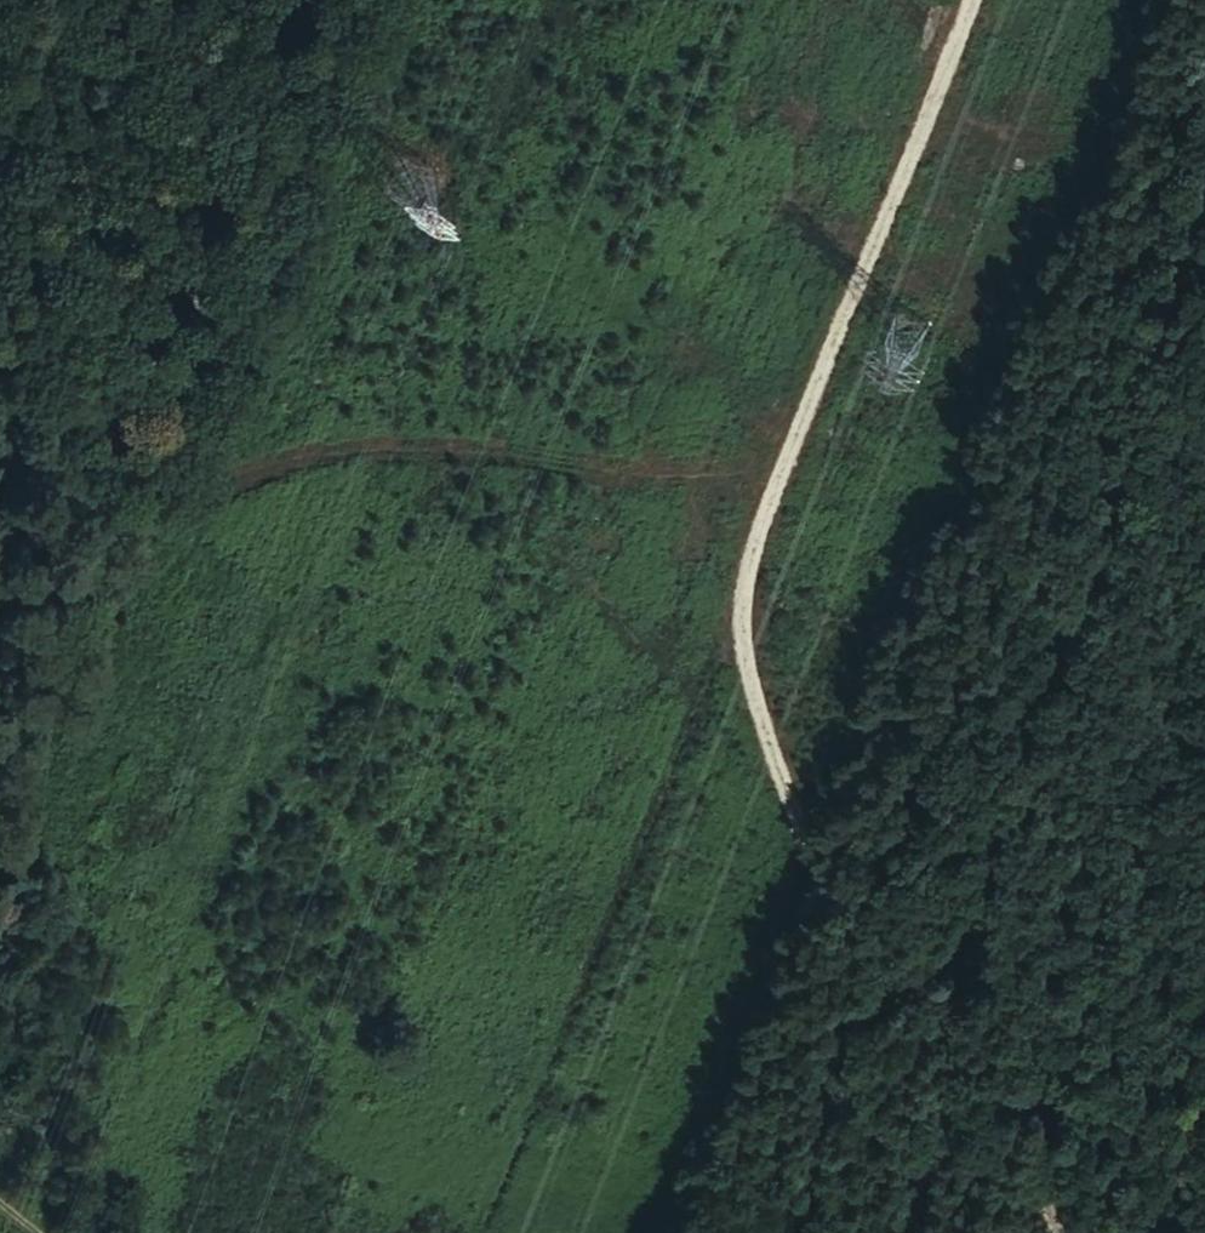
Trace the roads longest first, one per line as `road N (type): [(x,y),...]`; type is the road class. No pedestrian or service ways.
road 1 (track): [(1053,1232),(976,1065),(812,852),(741,646),(741,604),(758,544),(975,0)]

